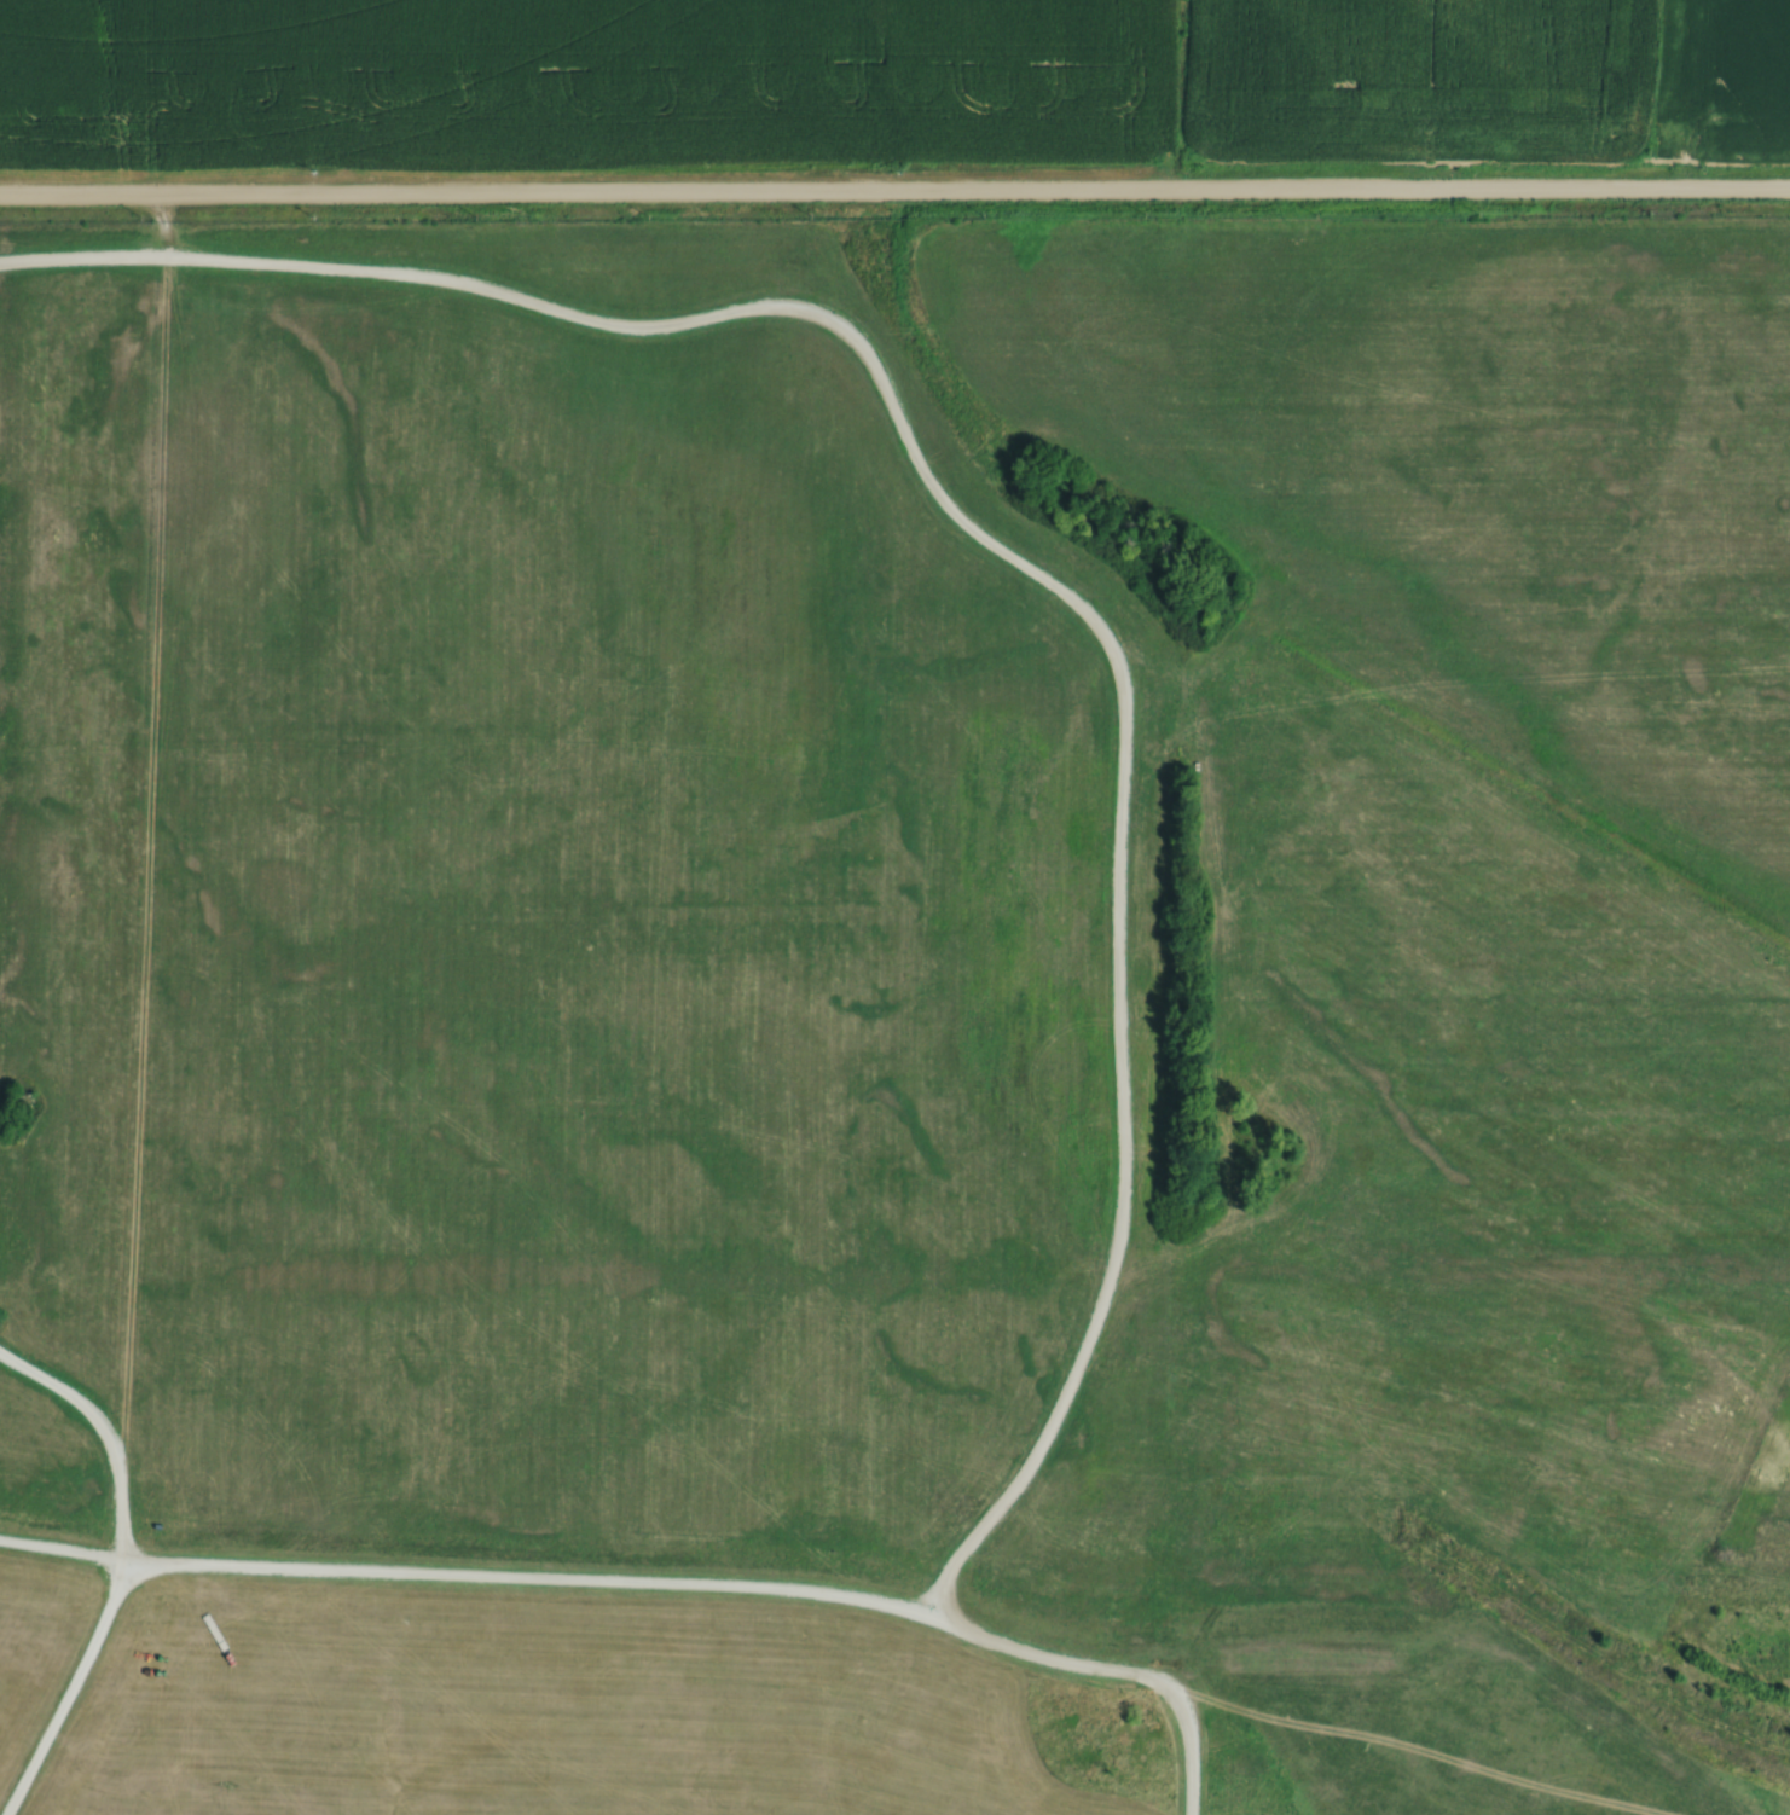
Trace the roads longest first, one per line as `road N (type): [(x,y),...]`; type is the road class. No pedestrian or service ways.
road 1 (residential): [(1789,194),(0,195)]

